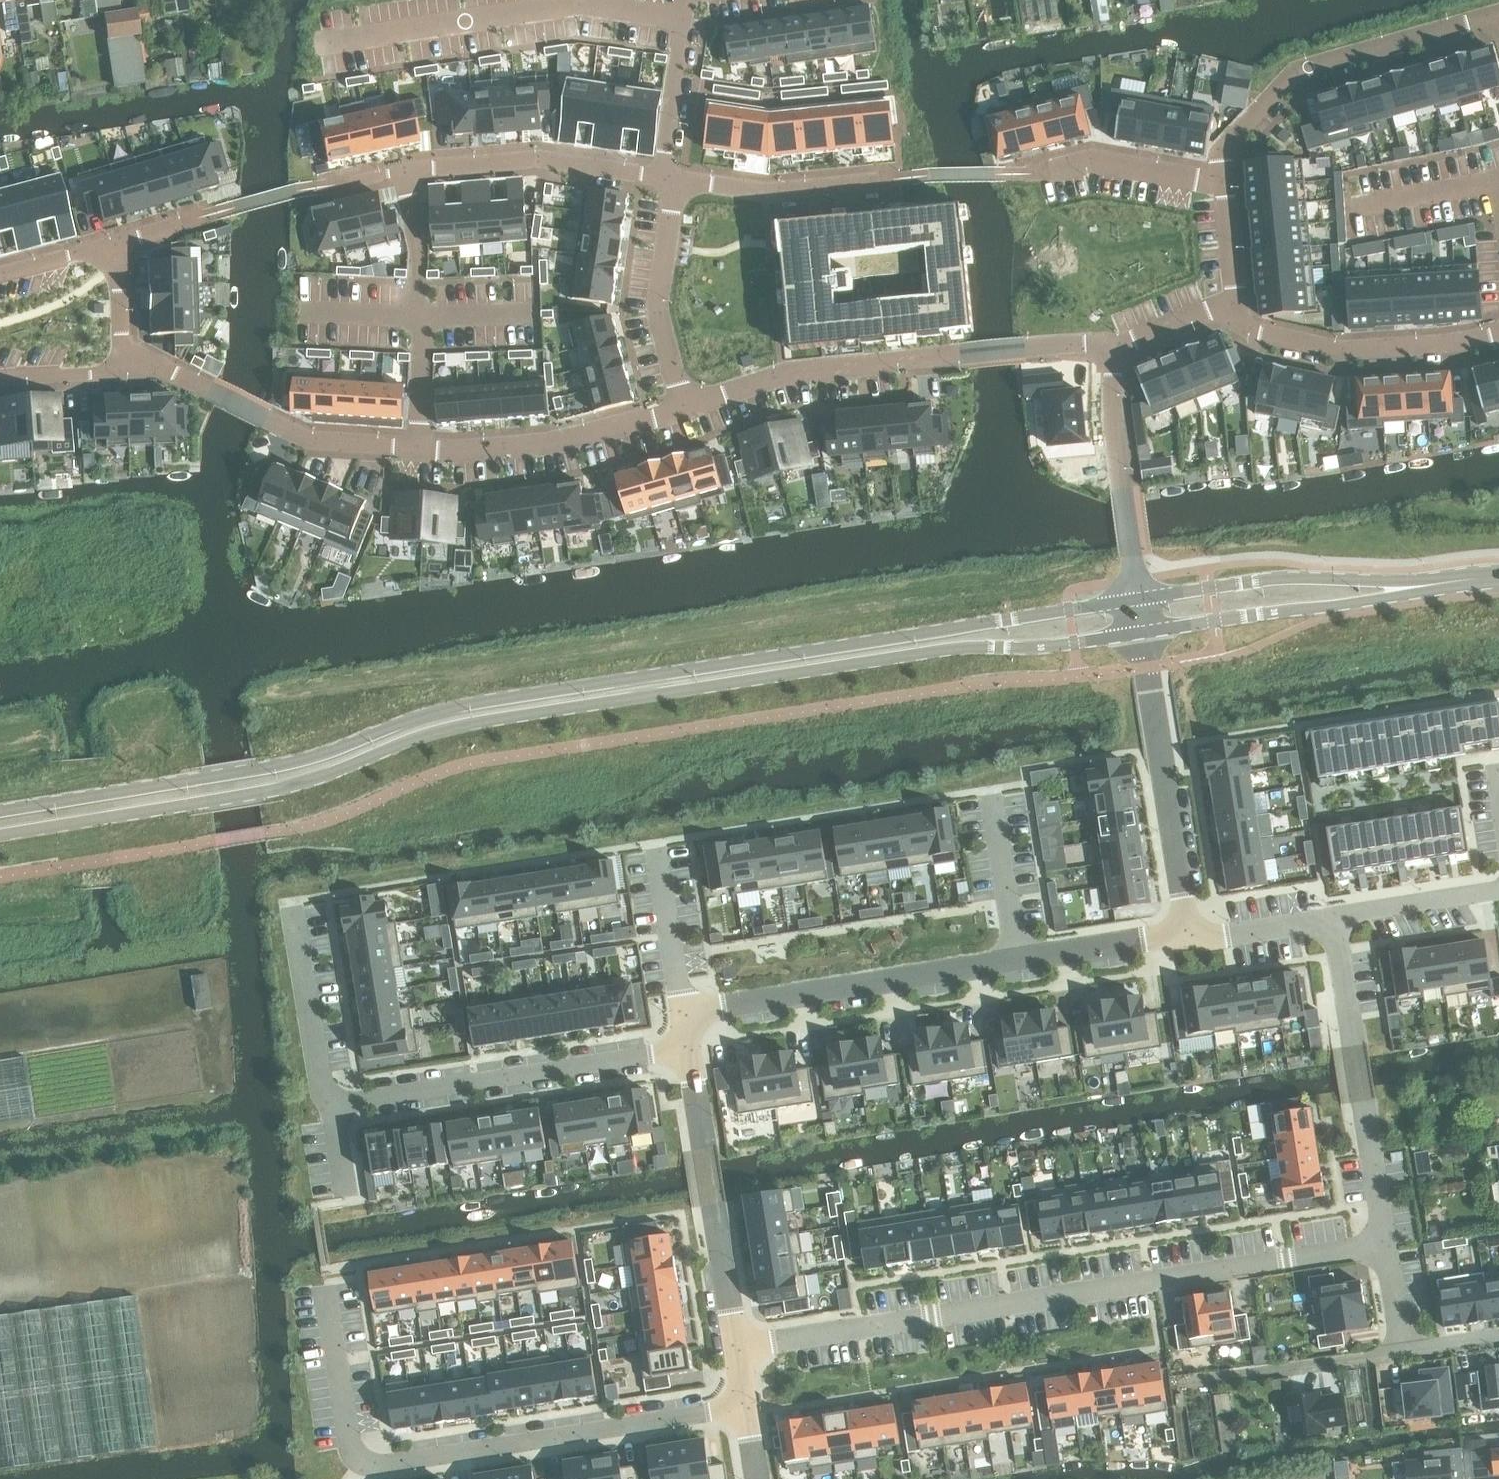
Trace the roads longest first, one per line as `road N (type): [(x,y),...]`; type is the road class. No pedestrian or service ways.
road 1 (tertiary): [(0,834),(273,790),(443,728),(970,647),(1142,633)]
road 2 (tertiary): [(1139,599),(436,708),(273,767),(0,810)]
road 3 (residential): [(1387,1243),(735,1347)]
road 4 (residential): [(122,373),(178,371),(317,443),(552,442),(685,406)]
road 5 (residential): [(328,1290),(352,1450),(371,1466),(747,1405)]
road 6 (residential): [(681,1015),(1188,932)]
road 7 (residential): [(685,406),(782,373),(1083,344),(1115,348)]
road 8 (residential): [(319,45),(582,4),(684,23)]
road 9 (residential): [(333,1104),(686,1049)]
road 10 (residential): [(1497,17),(1296,70),(1220,148),(1223,185)]
road 11 (residential): [(664,175),(538,160),(328,187)]
road 12 (residential): [(1333,917),(1387,1243)]
road 13 (tertiary): [(1457,581),(1324,576),(1139,599)]
road 14 (tertiary): [(1142,633),(1457,581)]
road 15 (residential): [(1188,932),(1142,633)]
road 16 (residential): [(1232,303),(1251,332),(1349,351),(1498,332)]
road 17 (residential): [(1173,1386),(1404,1351)]
road 18 (residential): [(677,177),(659,304),(685,406)]
road 19 (residential): [(898,178),(766,193),(677,177)]
road 20 (residential): [(294,902),(319,1077),(333,1104)]
road 21 (residential): [(1028,174),(1095,161),(1223,185)]
road 22 (residential): [(655,844),(681,1015)]
road 23 (residential): [(1333,917),(1498,890)]
road 24 (residential): [(686,1049),(710,1209)]
road 25 (residential): [(684,23),(664,175)]
road 26 (residential): [(1139,599),(1116,450)]
road 27 (residential): [(1353,207),(1497,178)]
road 28 (residential): [(1188,932),(1333,917)]
road 29 (residential): [(735,1347),(710,1209)]
road 30 (residential): [(116,243),(122,373)]
road 31 (residential): [(1115,348),(1232,303)]
road 32 (residential): [(0,378),(122,373)]
road 33 (residential): [(116,243),(0,275)]

